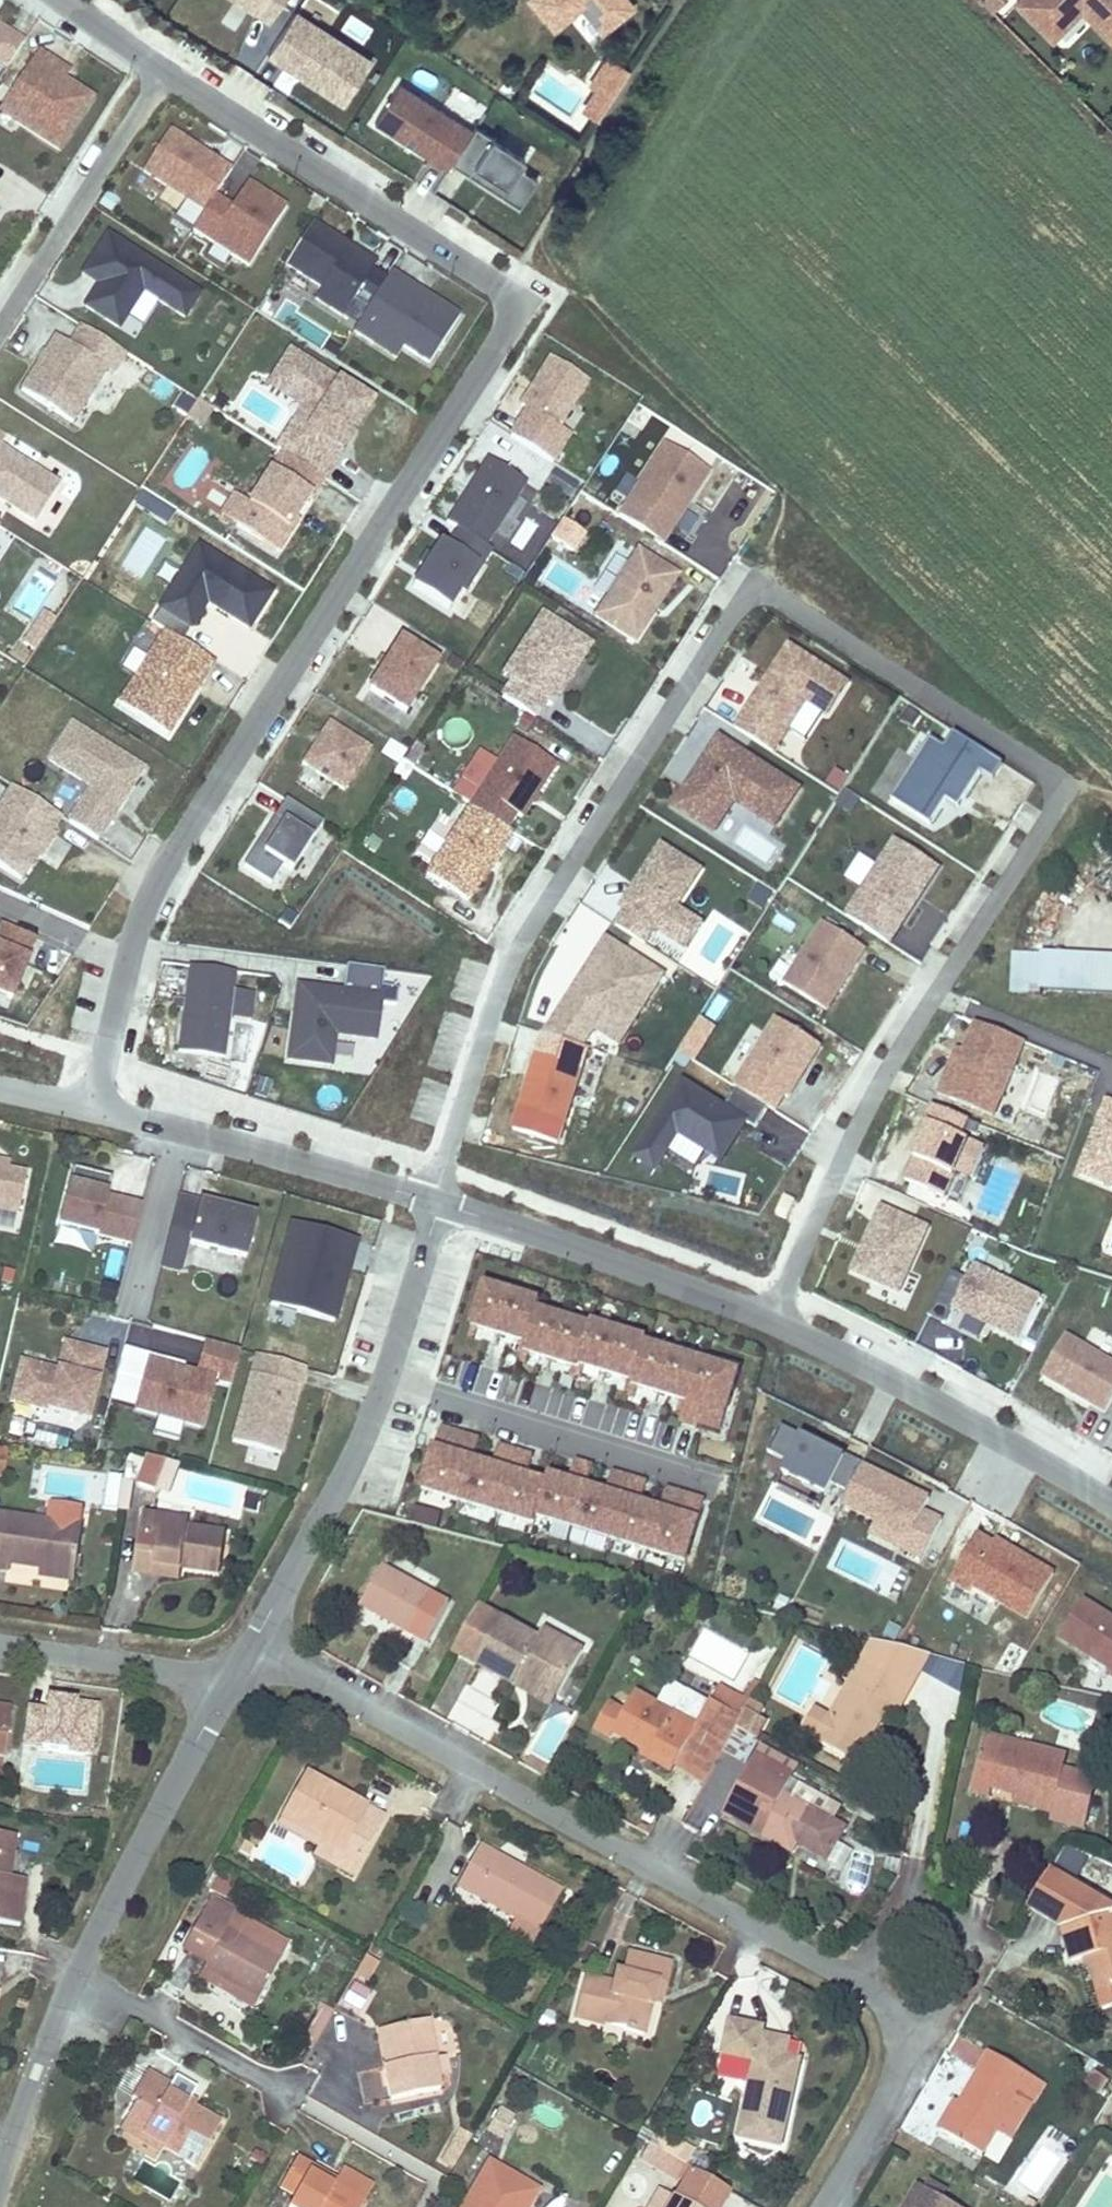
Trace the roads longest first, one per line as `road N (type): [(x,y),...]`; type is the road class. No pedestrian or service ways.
road 1 (residential): [(776,1319),(864,1105),(1051,811),(1057,789),(1049,767),(761,584),(530,917),(437,1193)]
road 2 (residential): [(162,69),(503,289),(512,319),(420,478),(159,870),(92,1114)]
road 3 (residential): [(857,1971),(303,1666),(263,1663),(227,1675)]
road 4 (residential): [(437,1193),(371,1422),(227,1675)]
road 5 (residential): [(776,1319),(956,1394),(1111,1485)]
road 6 (residential): [(437,1193),(776,1319)]
road 7 (residential): [(92,1114),(437,1193)]
road 8 (residential): [(227,1675),(77,1970)]
road 9 (residential): [(162,69),(0,326)]
road 10 (residential): [(904,2034),(954,1996),(977,1957),(965,1919),(926,1900),(894,1912),(857,1971)]
road 11 (residential): [(287,2093),(77,1970)]
road 12 (residential): [(227,1675),(0,1641)]
road 13 (residential): [(77,1970),(0,2171)]
road 14 (residential): [(815,2206),(901,2062),(904,2034)]
road 15 (residential): [(61,0),(162,69)]

